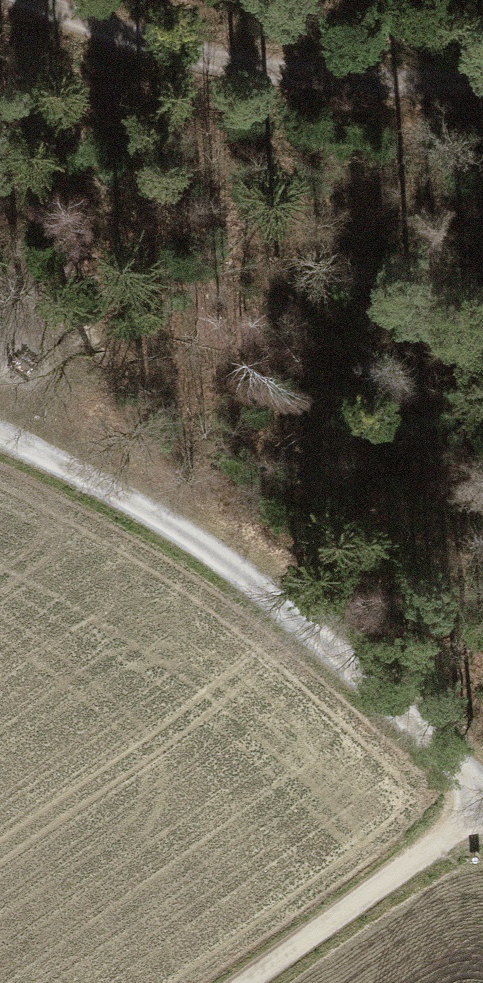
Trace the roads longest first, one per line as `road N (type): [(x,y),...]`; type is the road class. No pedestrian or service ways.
road 1 (track): [(482,791),(239,572),(154,514),(0,435)]
road 2 (track): [(37,0),(79,18),(315,80),(482,77)]
road 3 (track): [(247,982),(482,806)]

